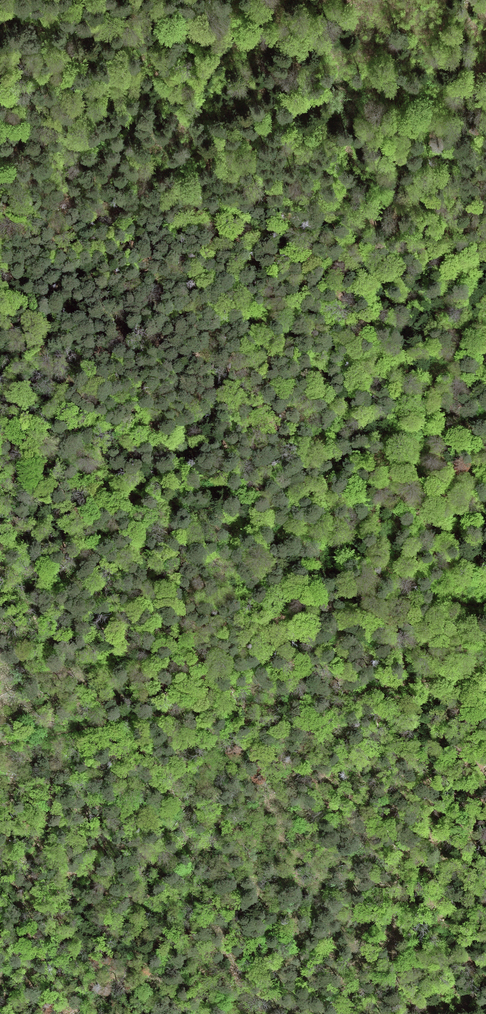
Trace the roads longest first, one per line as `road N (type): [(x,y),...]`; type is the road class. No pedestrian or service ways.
road 1 (track): [(0,200),(103,179),(249,125),(323,86),(337,66),(323,43),(289,34),(105,28),(0,11)]
road 2 (track): [(485,605),(433,592),(338,545),(238,527),(0,439)]
road 3 (track): [(0,744),(204,706),(434,678),(485,663)]

